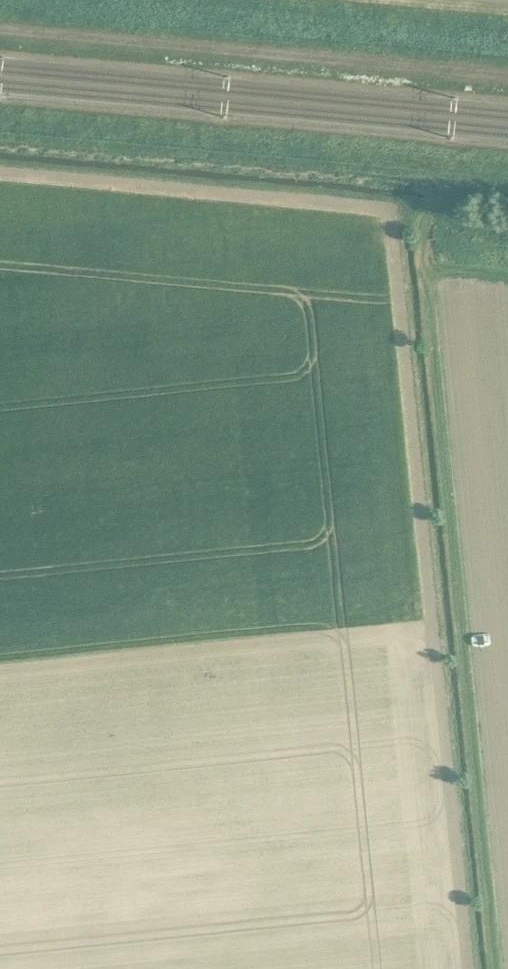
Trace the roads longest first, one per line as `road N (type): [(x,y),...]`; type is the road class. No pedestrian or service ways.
road 1 (track): [(0,31),(507,77)]

